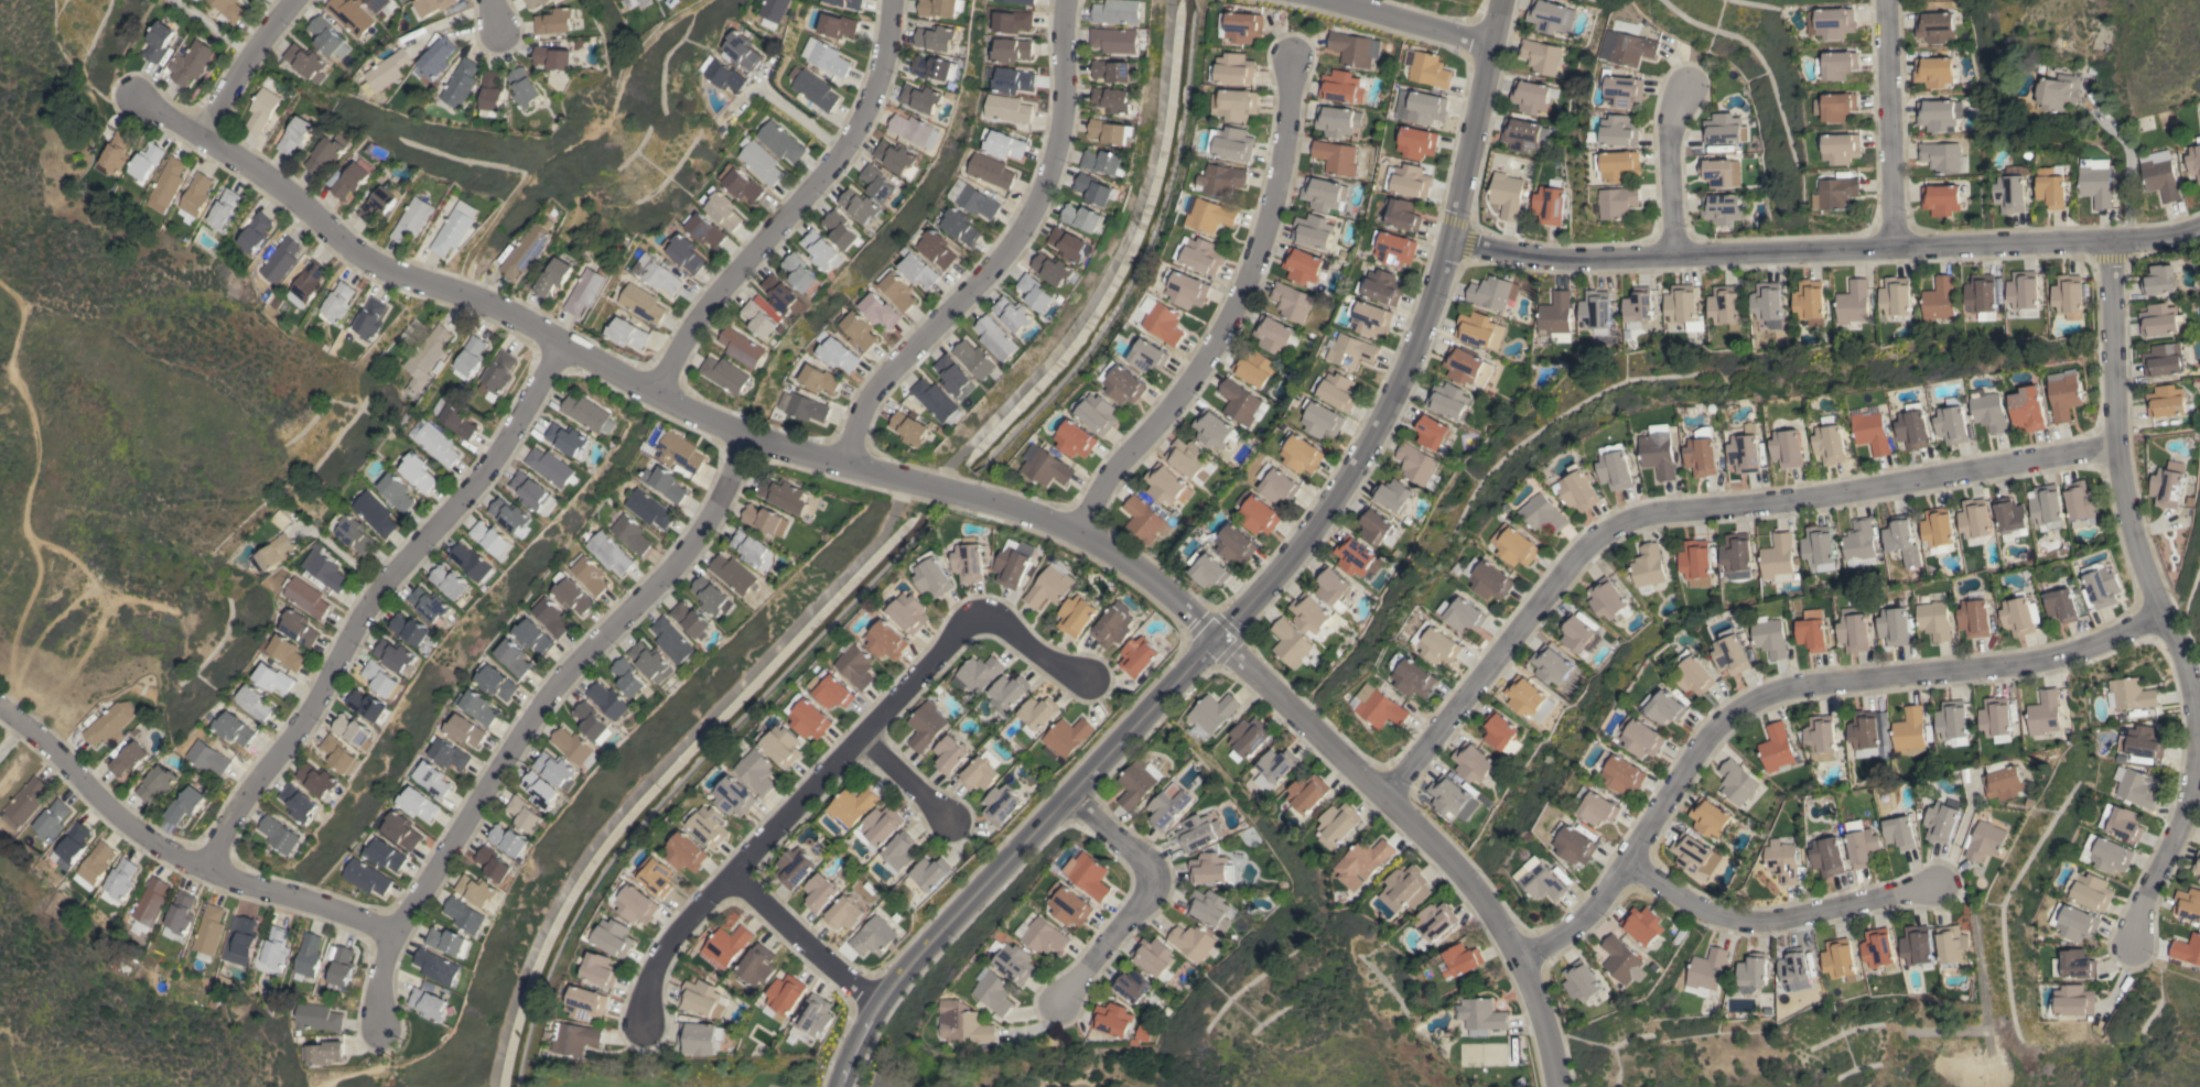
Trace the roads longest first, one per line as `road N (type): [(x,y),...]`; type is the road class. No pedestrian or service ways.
road 1 (residential): [(904,478),(742,436),(653,396),(485,300),(367,262),(305,206),(136,95)]
road 2 (residential): [(1388,795),(1594,540),(1638,518),(1799,500),(2112,447)]
road 3 (residential): [(1517,957),(1577,924),(1726,711),(1789,687),(2063,657),(2156,609)]
road 4 (residential): [(1449,247),(1543,262),(1889,243),(2161,240),(2199,228)]
road 5 (residential): [(2111,239),(2112,447),(2156,609),(2197,714),(2191,781),(2132,945)]
road 6 (tertiary): [(1502,0),(1449,247),(1385,417),(1316,531),(1215,637)]
road 7 (residential): [(742,436),(719,499),(672,565),(519,725),(395,928),(379,976),(378,1031)]
road 8 (residential): [(204,863),(251,783),(316,705),(371,607),(496,464),(558,346)]
road 9 (tertiary): [(1215,637),(871,1001),(842,1086)]
road 10 (residential): [(1563,1086),(1517,957),(1473,880),(1215,637)]
road 11 (residential): [(639,1026),(654,958),(977,616)]
road 12 (residential): [(851,465),(870,393),(1022,229),(1060,142),(1069,0)]
road 13 (residential): [(1081,526),(1096,489),(1194,374),(1244,283),(1270,208),(1292,57)]
road 14 (residential): [(653,396),(694,323),(855,130),(892,0)]
road 15 (residential): [(395,928),(153,844),(0,703)]
road 16 (residential): [(1628,859),(1705,912),(1745,924),(1849,910),(1942,883)]
road 17 (residential): [(1215,637),(1157,580),(1081,526),(962,494)]
road 18 (residential): [(1070,795),(1160,876),(1057,1006)]
road 19 (residential): [(1889,243),(1888,0)]
road 20 (residential): [(871,1001),(733,868)]
road 21 (residential): [(1671,252),(1667,129),(1685,84)]
road 22 (residential): [(1489,44),(1329,0)]
road 23 (residential): [(201,133),(286,0)]
road 24 (residential): [(977,616),(1090,677)]
road 25 (residential): [(862,736),(948,824)]

